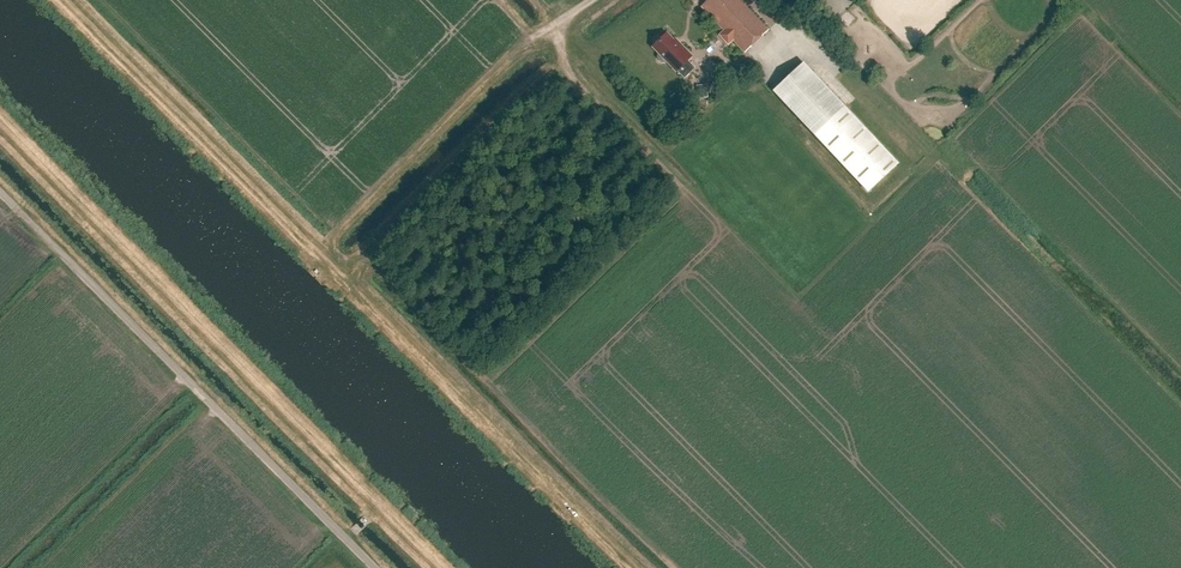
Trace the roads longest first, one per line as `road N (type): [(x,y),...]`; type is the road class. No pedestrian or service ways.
road 1 (unclassified): [(380,567),(0,188)]

